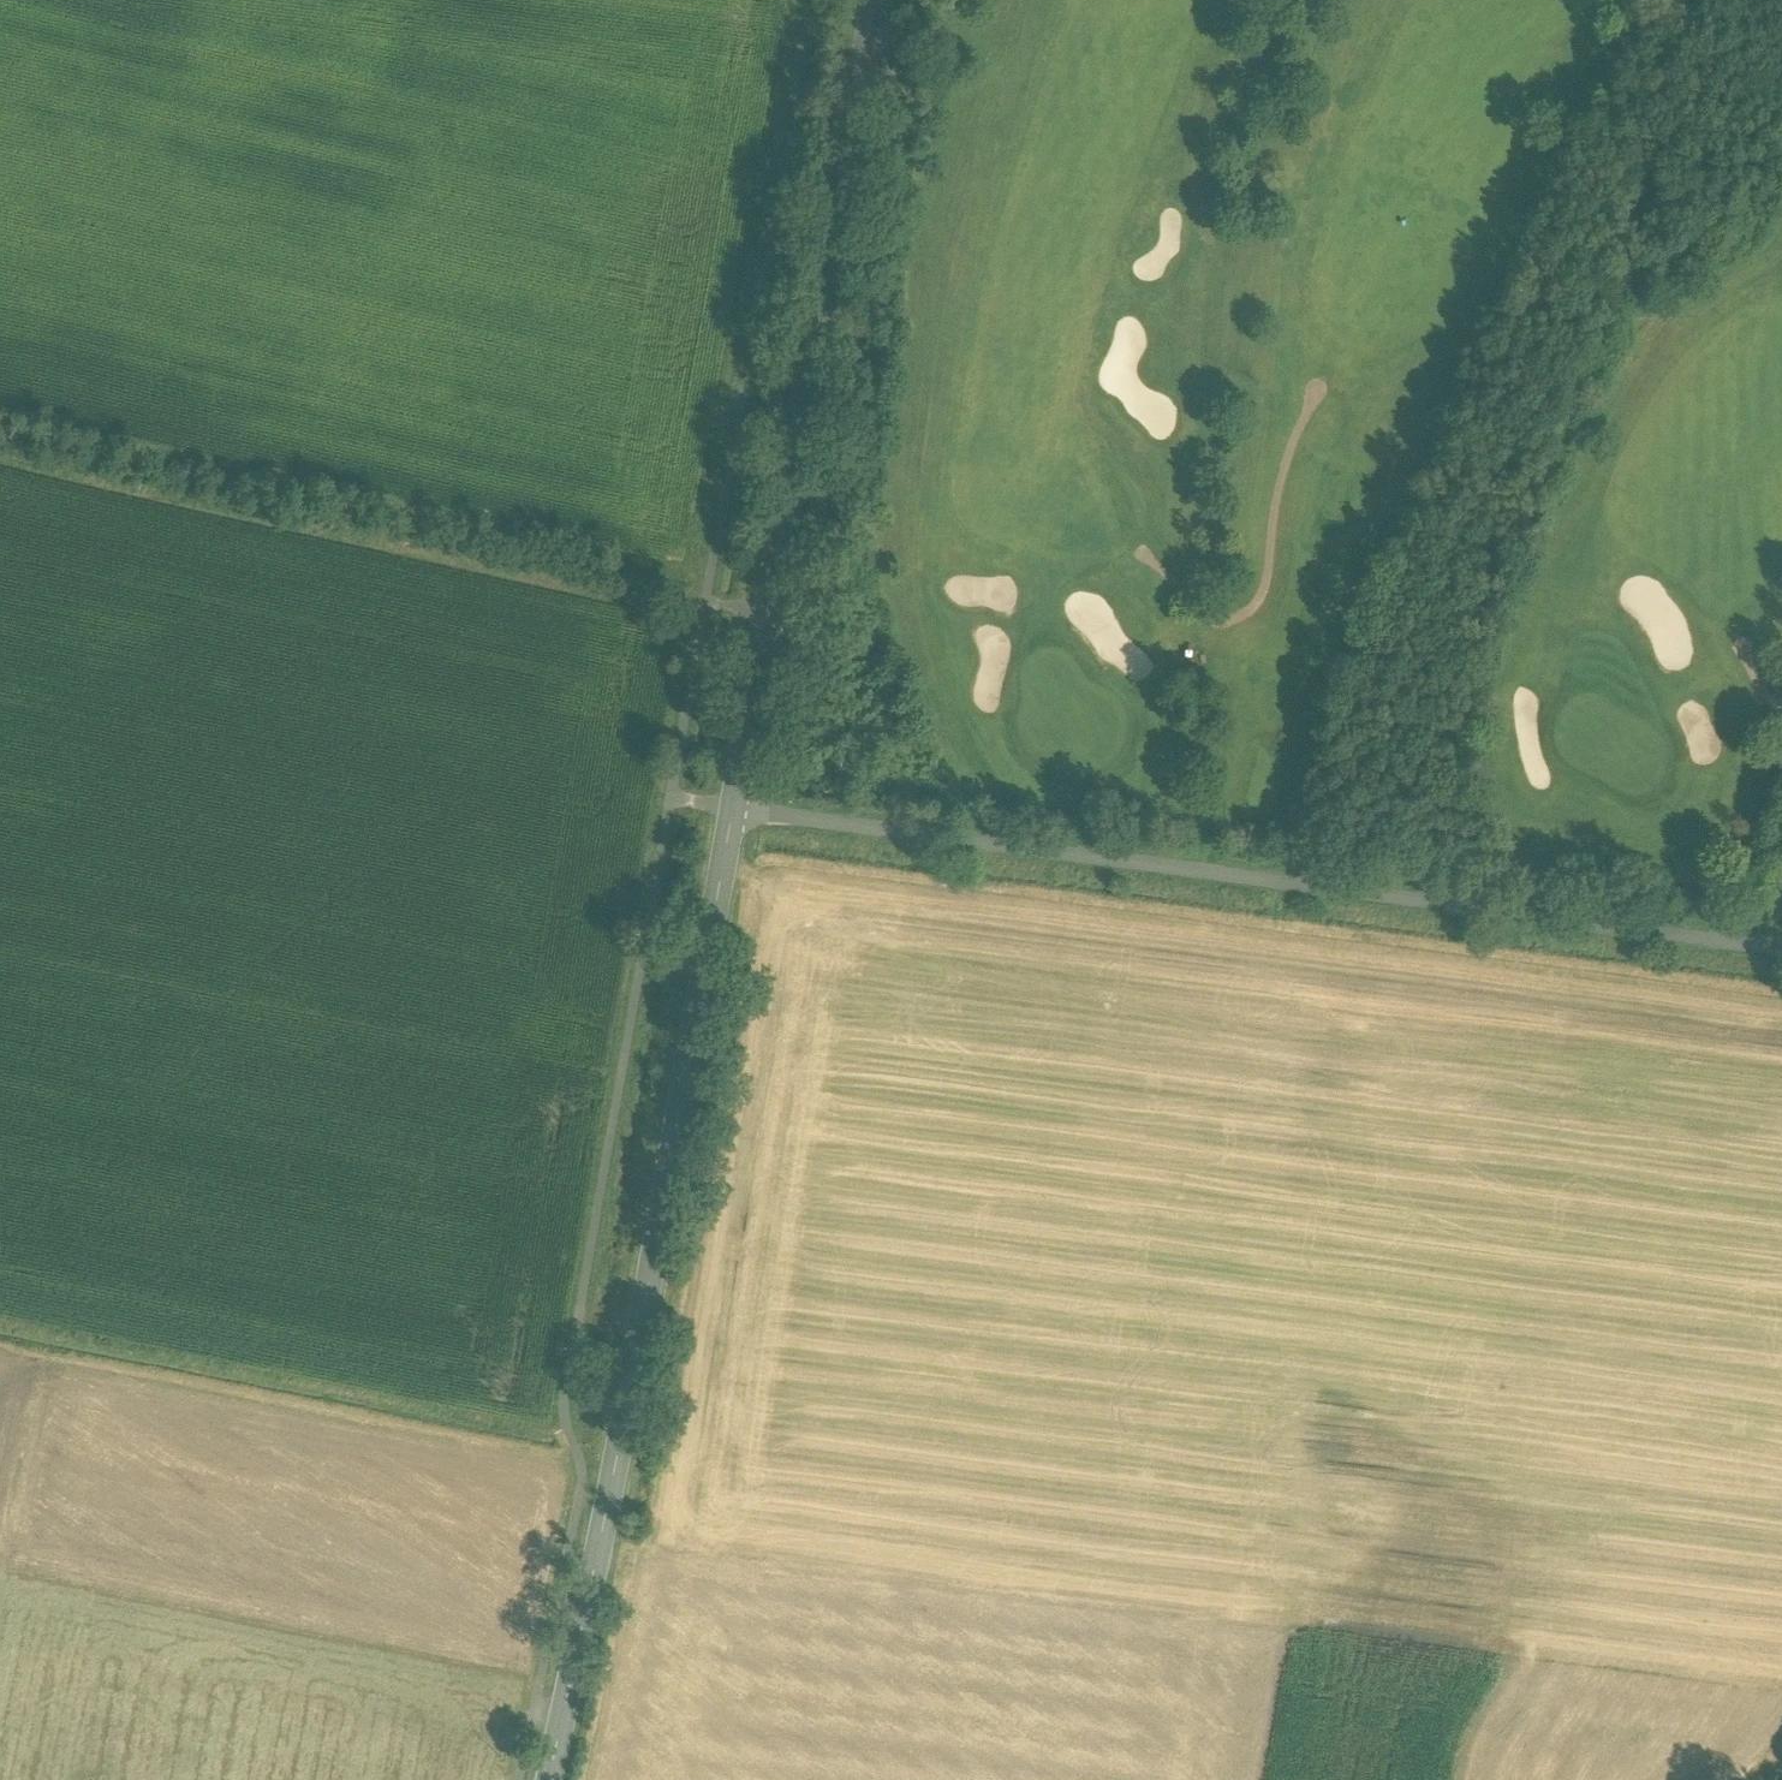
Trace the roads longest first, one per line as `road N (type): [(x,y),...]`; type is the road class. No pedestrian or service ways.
road 1 (unclassified): [(736,814),(1781,942)]
road 2 (tertiary): [(736,814),(644,1334),(551,1779)]
road 3 (tertiary): [(876,0),(736,814)]

